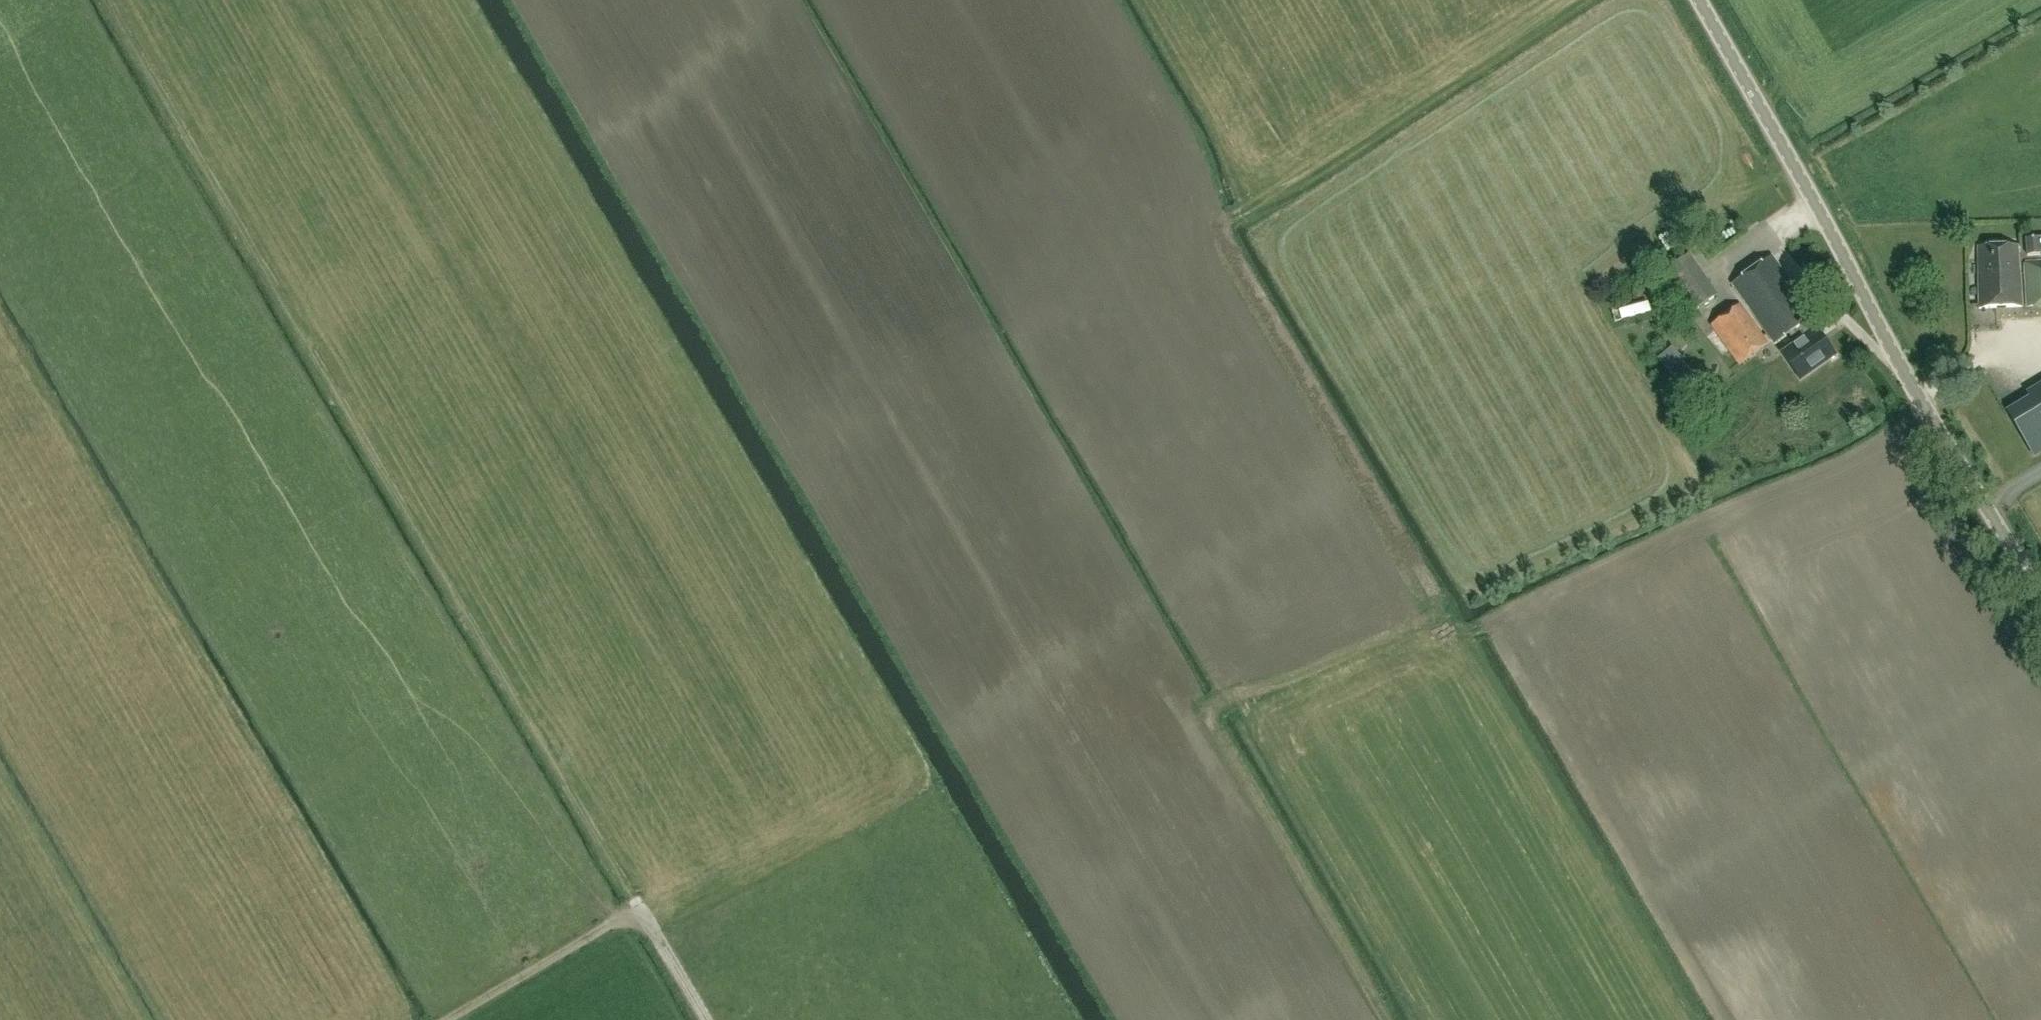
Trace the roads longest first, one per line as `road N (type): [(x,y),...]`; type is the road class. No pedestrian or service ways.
road 1 (unclassified): [(2040,599),(1909,388),(1698,0)]

